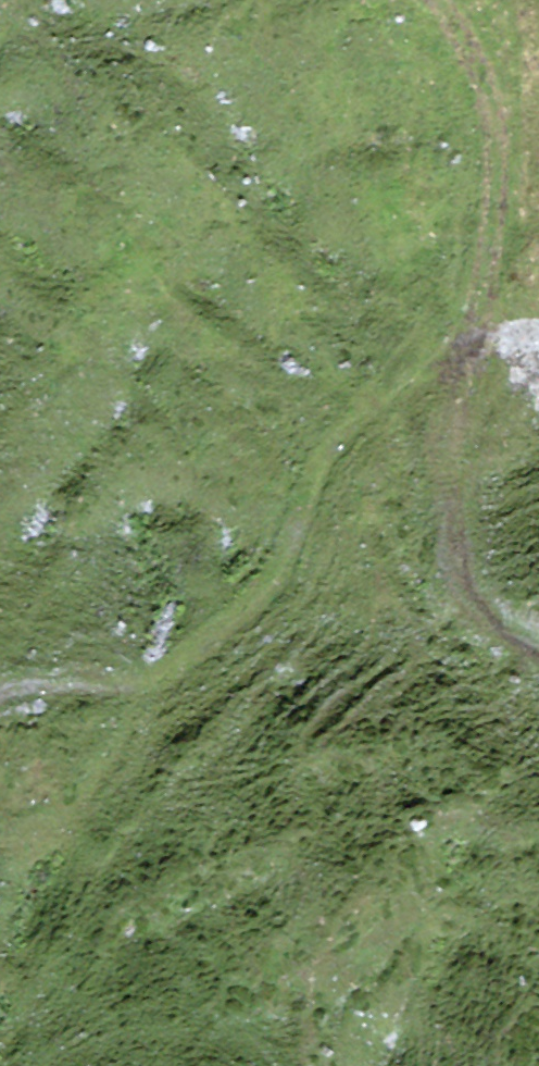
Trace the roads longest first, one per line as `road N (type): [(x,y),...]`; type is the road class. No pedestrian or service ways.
road 1 (track): [(0,691),(154,682),(201,651),(271,588),(308,474),(377,406),(464,346),(538,1)]
road 2 (track): [(464,346),(452,532),(466,592),(538,652)]

